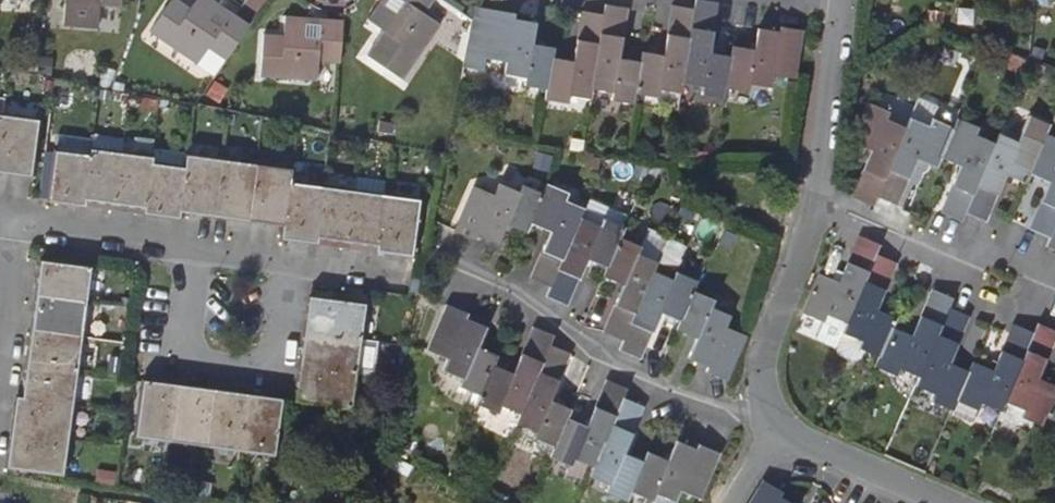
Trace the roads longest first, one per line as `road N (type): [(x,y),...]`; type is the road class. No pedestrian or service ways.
road 1 (residential): [(777,441),(590,356),(459,271)]
road 2 (residential): [(185,246),(170,364),(269,378),(285,260)]
road 3 (residential): [(819,205),(987,275),(1054,294)]
road 4 (residential): [(819,205),(759,356),(757,384),(777,441)]
road 5 (residential): [(840,0),(819,205)]
road 6 (residential): [(15,223),(185,246)]
road 7 (residential): [(777,441),(934,502)]

